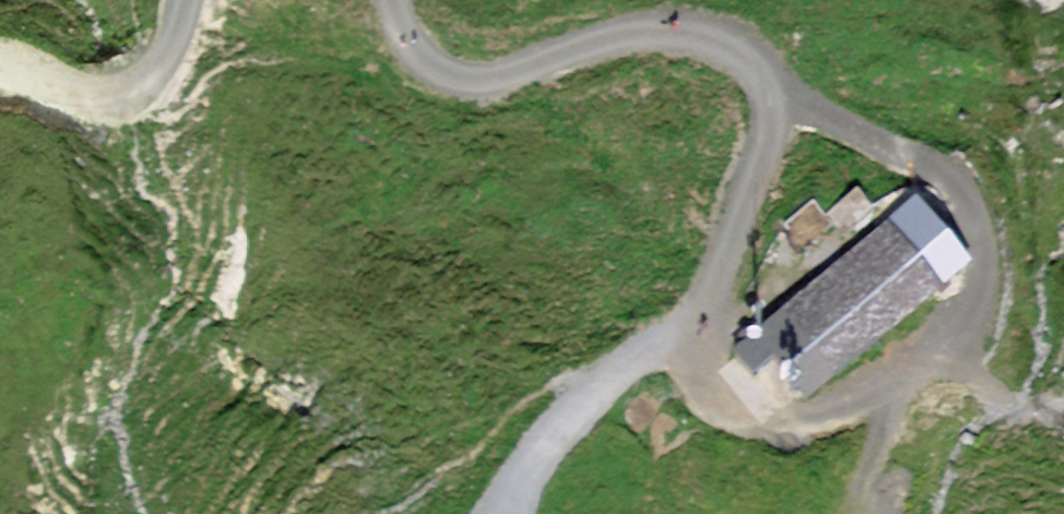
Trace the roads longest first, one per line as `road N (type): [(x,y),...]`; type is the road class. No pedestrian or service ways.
road 1 (track): [(729,426),(692,359),(728,276),(769,131),(763,77),(723,47),(685,34),(640,33),(485,79),(452,74),(421,53),(396,0)]
road 2 (track): [(692,359),(618,377),(561,423),(513,513)]
road 3 (track): [(189,0),(164,68),(137,89),(74,92),(0,66)]

